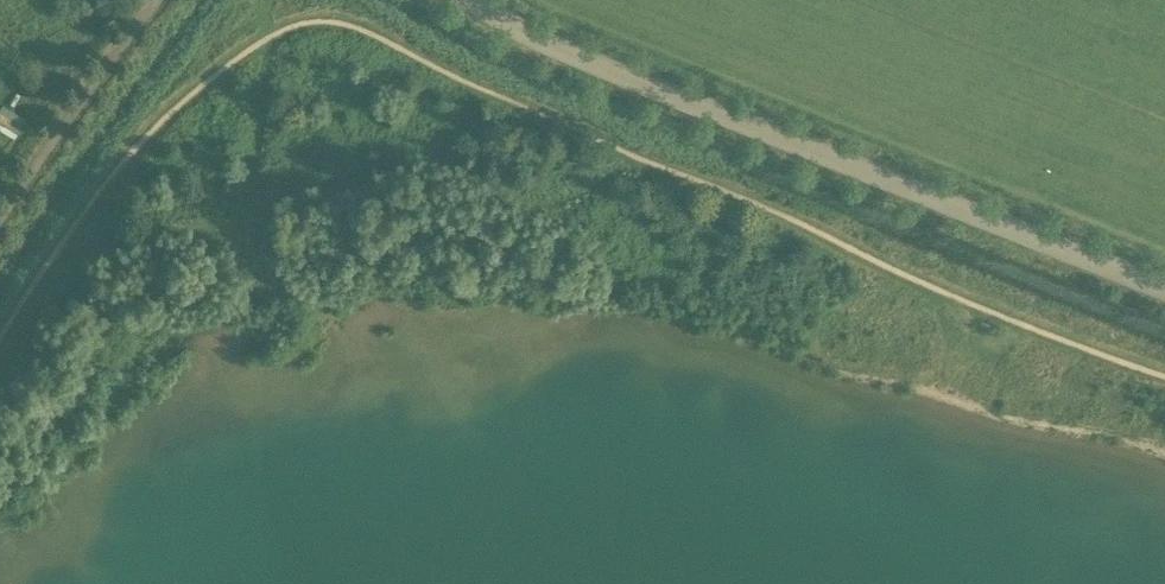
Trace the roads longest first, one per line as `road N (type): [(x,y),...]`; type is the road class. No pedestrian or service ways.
road 1 (unclassified): [(1164,294),(602,74),(472,0)]
road 2 (unclassified): [(0,217),(158,0)]

